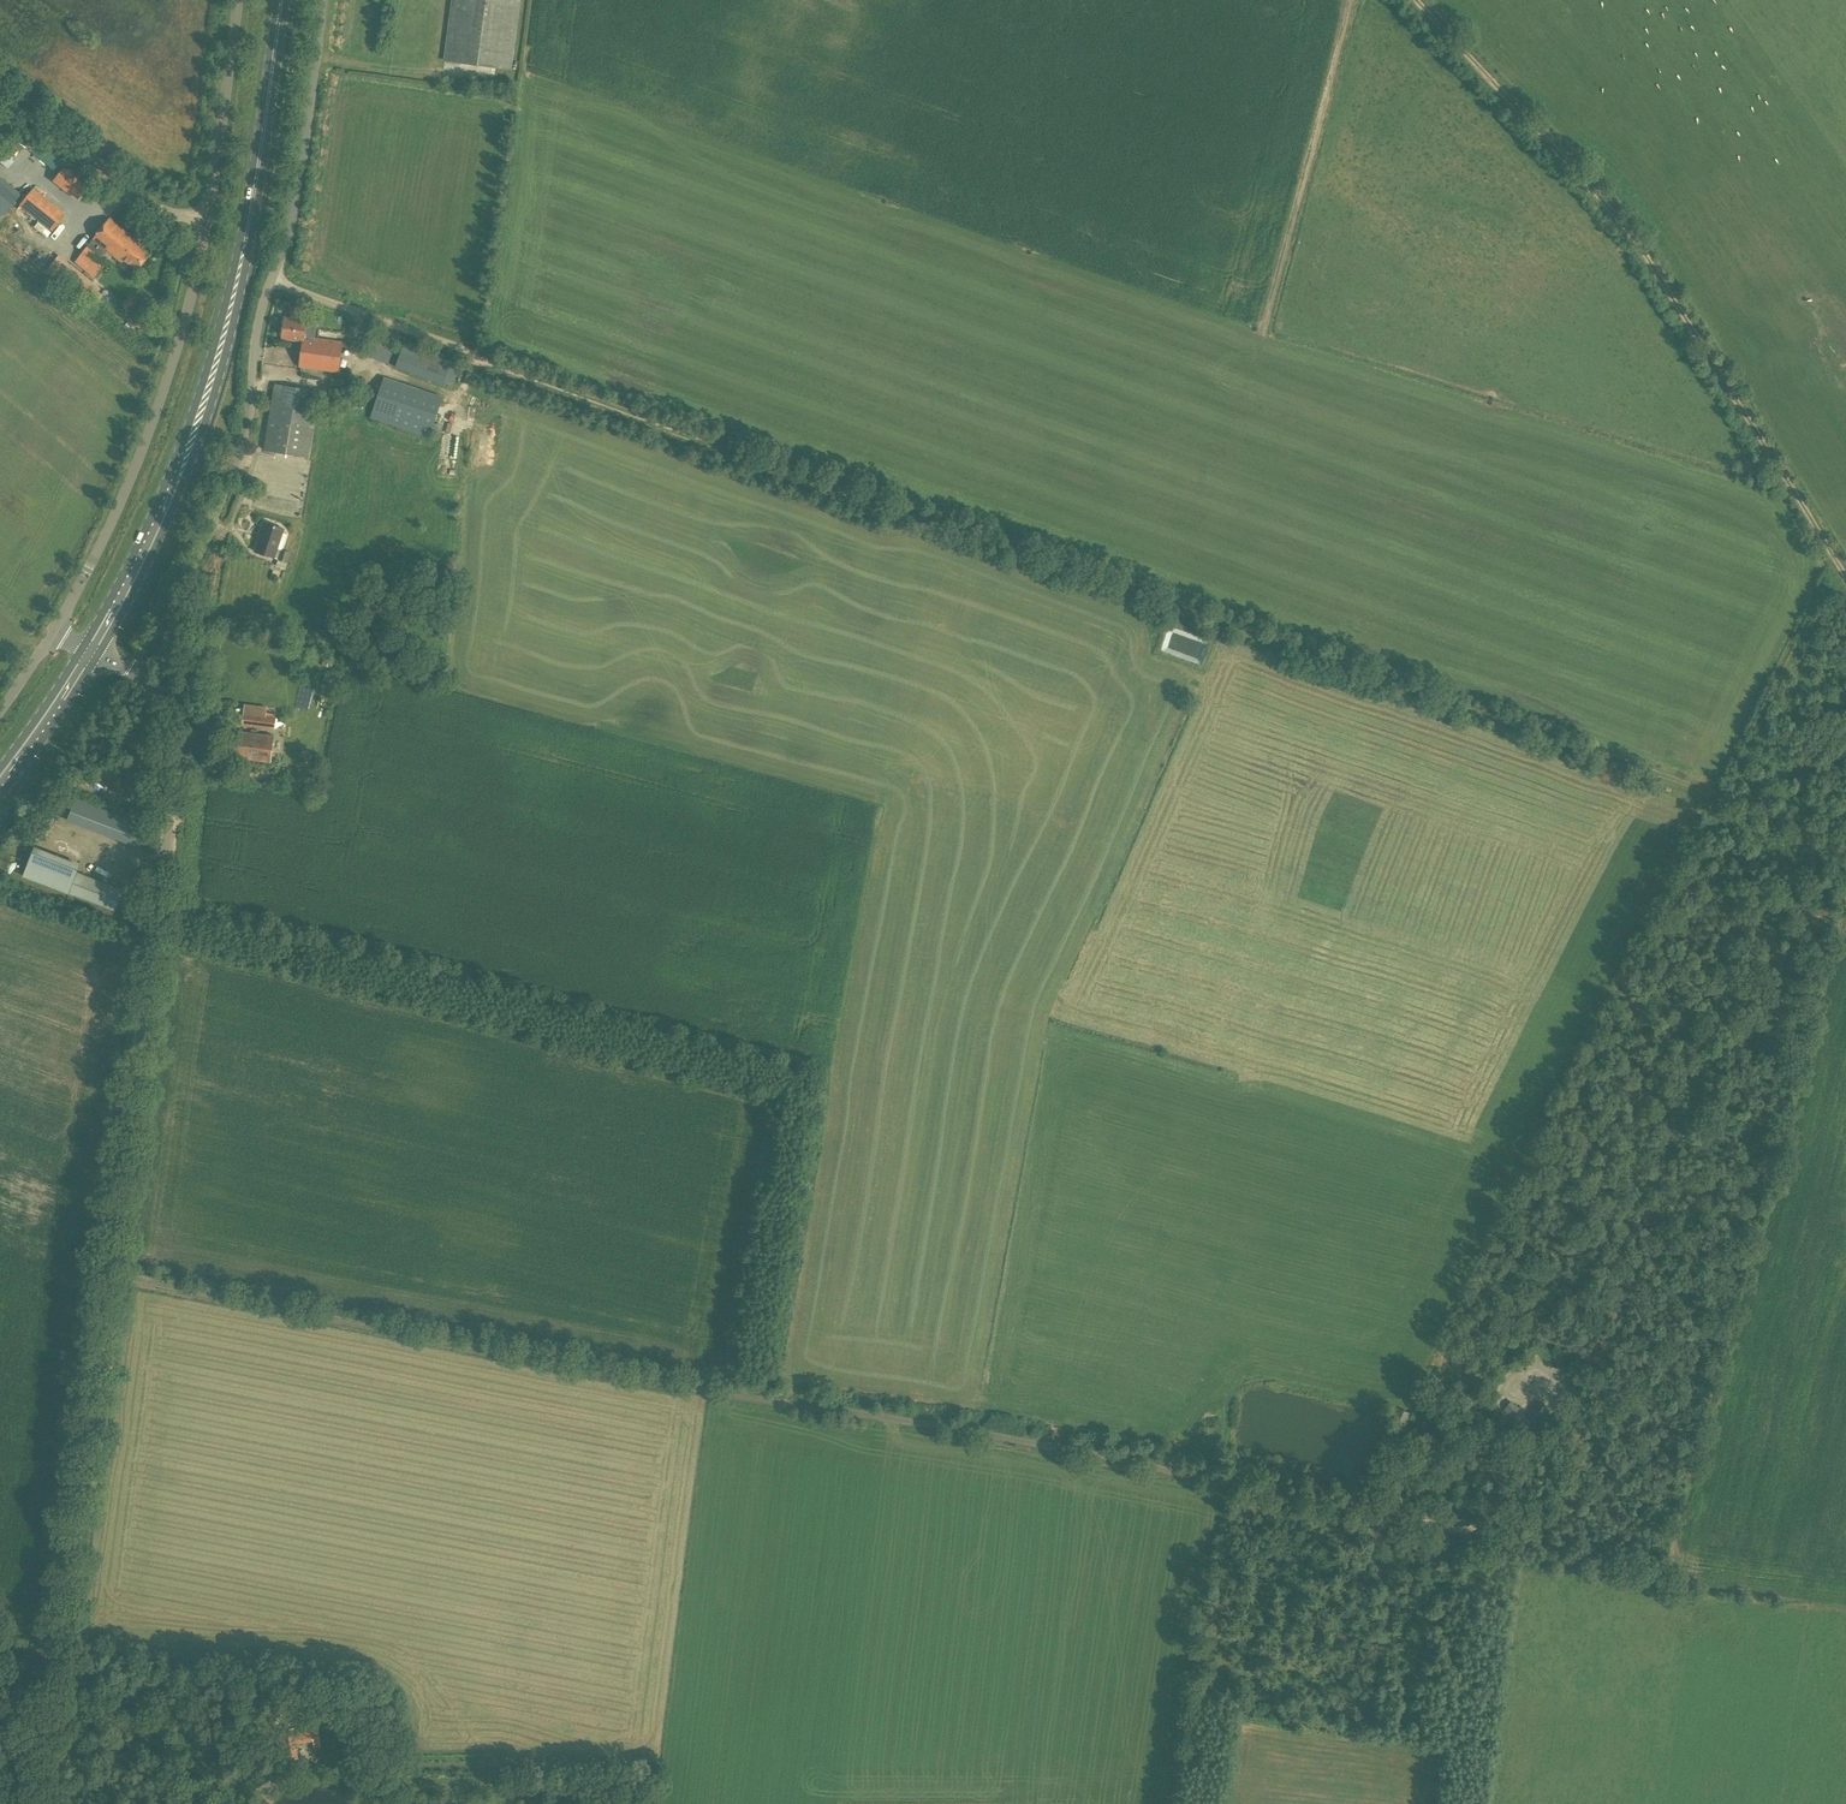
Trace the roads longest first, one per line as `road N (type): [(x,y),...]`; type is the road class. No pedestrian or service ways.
road 1 (track): [(277,283),(1845,845)]
road 2 (unclassified): [(40,1803),(178,761),(178,726),(137,672)]
road 3 (track): [(1202,1481),(107,1269)]
road 4 (track): [(1417,0),(1602,199),(1659,273),(1845,574)]
road 5 (unclassified): [(137,672),(195,566),(251,413),(264,309),(296,198),(323,0)]
road 6 (primary): [(91,649),(163,511),(232,313),(281,0)]
road 7 (unclassified): [(56,632),(122,502),(193,300),(240,0)]
road 8 (track): [(0,82),(155,206),(187,218),(210,215)]
road 9 (primary): [(0,777),(91,649)]

